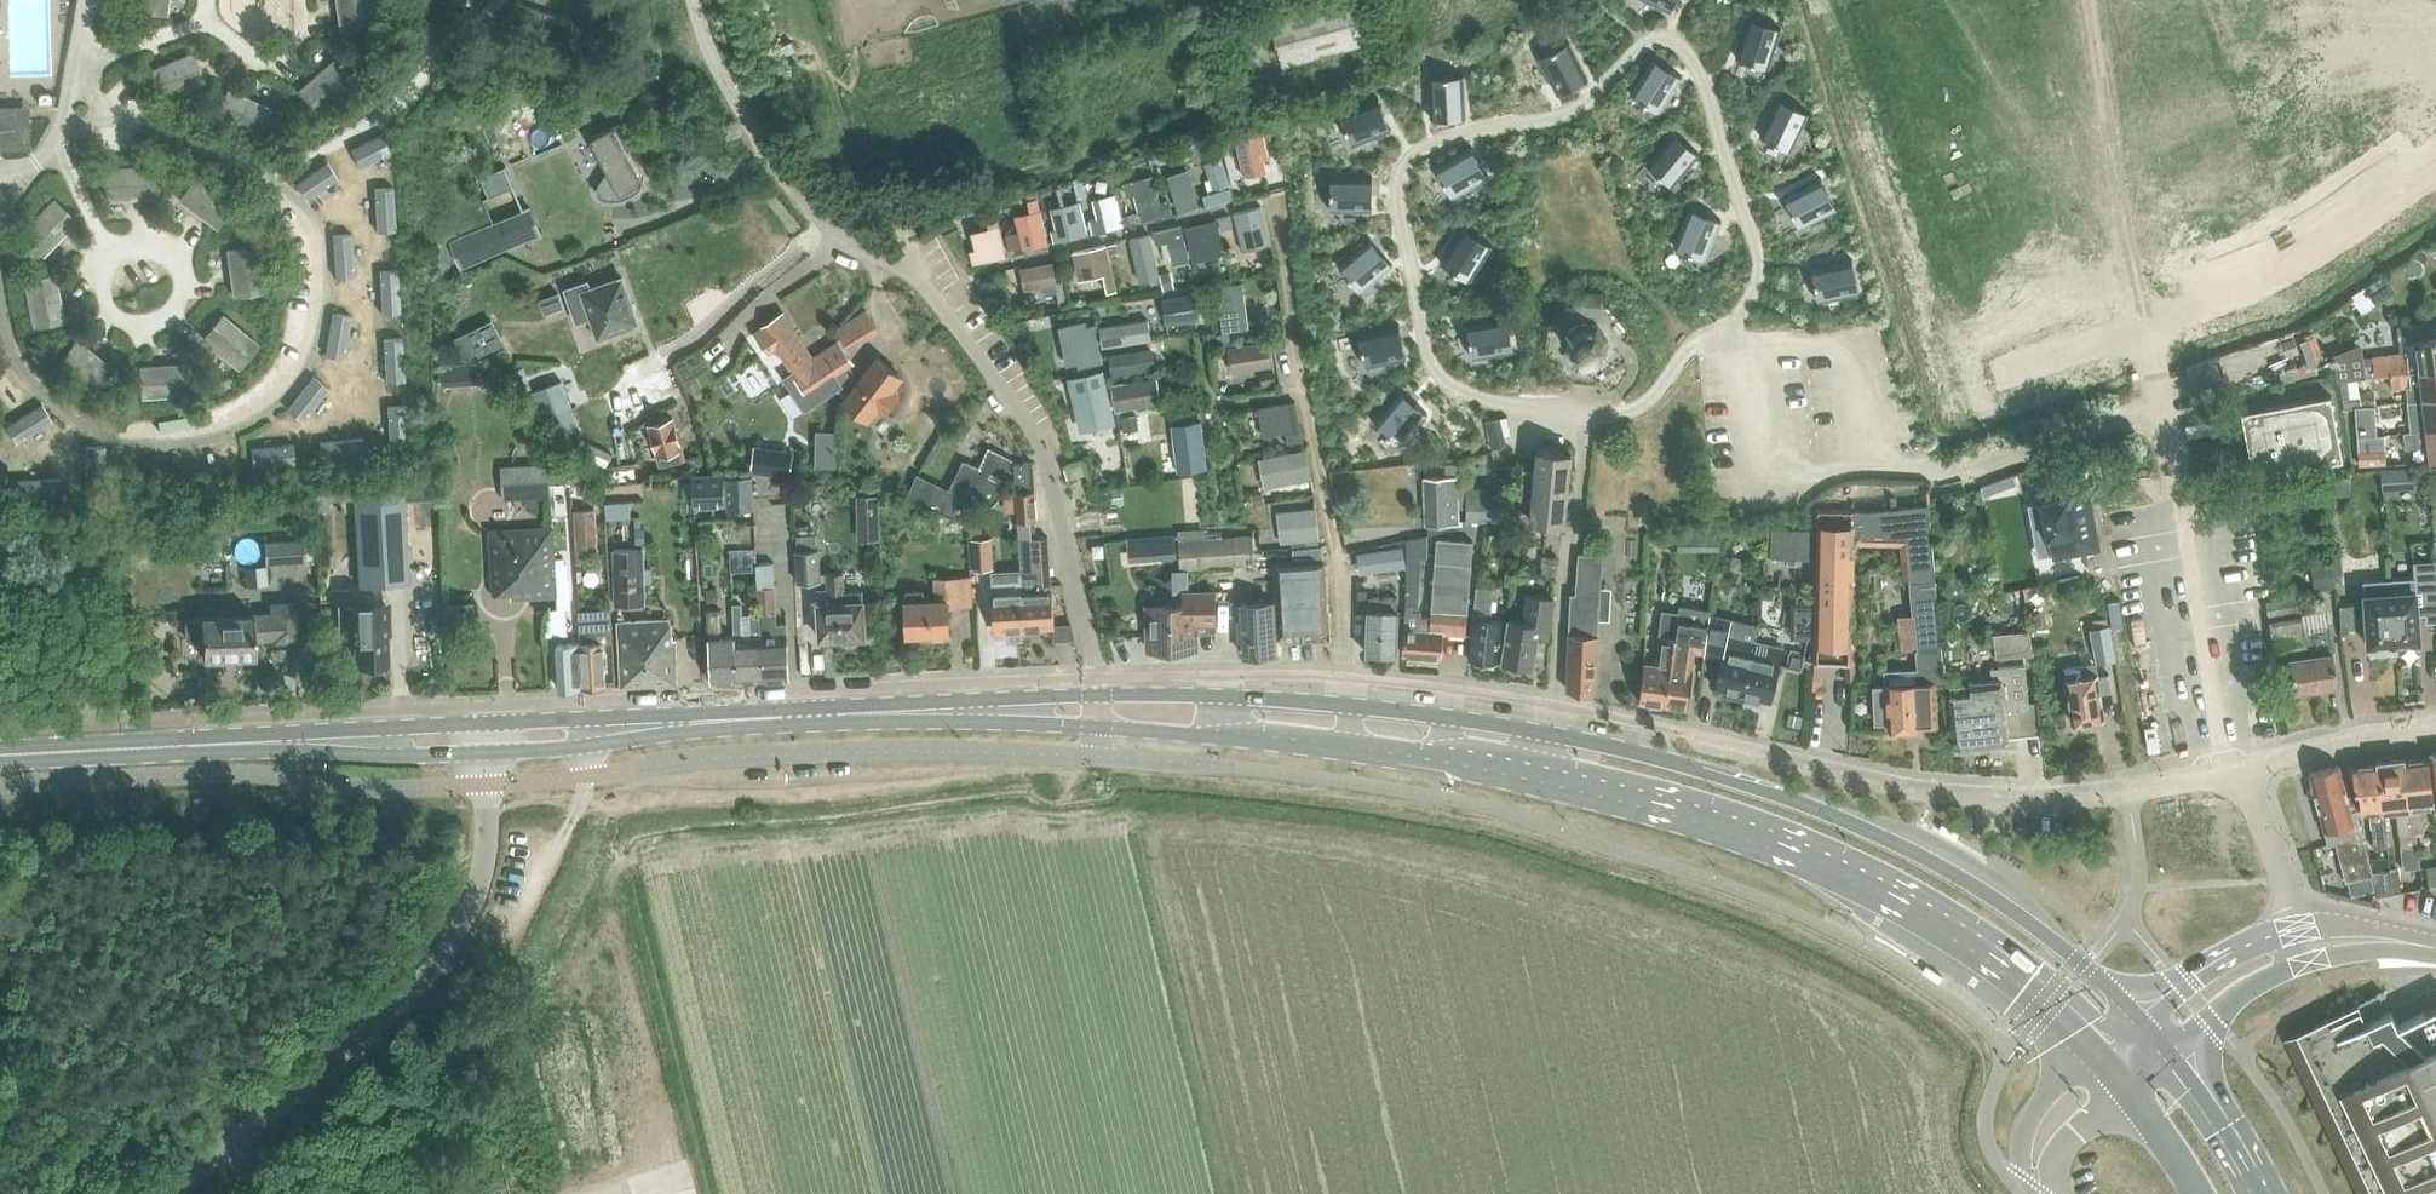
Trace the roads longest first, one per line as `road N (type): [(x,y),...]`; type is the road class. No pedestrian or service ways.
road 1 (secondary): [(2141,1017),(2040,932),(1958,877),(1766,793),(1498,725),(1351,707),(1101,696)]
road 2 (secondary): [(1105,729),(1234,735),(1432,759),(1547,777),(1699,817),(1902,898),(2024,984),(2098,1052)]
road 3 (residential): [(1101,696),(1057,494),(1031,422),(916,268),(829,229),(741,110)]
road 4 (unclassified): [(168,1193),(341,1056),(455,940),(488,869),(497,737)]
road 5 (residential): [(2239,767),(2127,790),(2007,800),(1922,789),(1694,736)]
road 6 (secondary): [(157,748),(497,737)]
road 7 (secondary): [(776,717),(1105,729)]
road 8 (secondary): [(1101,696),(776,717)]
road 9 (secondary): [(497,737),(776,717)]
road 10 (residential): [(2435,727),(2239,767)]
road 11 (residential): [(2310,947),(2239,767)]
road 12 (secondary): [(2310,947),(2264,949),(2229,961),(2141,1017)]
road 13 (unclassified): [(2098,1052),(2048,1089),(2032,1114),(2025,1151),(2042,1193)]
road 14 (secondary): [(2171,1052),(2310,947)]
road 15 (secondary): [(2260,1193),(2171,1052)]
road 16 (secondary): [(157,748),(0,755)]
road 17 (unclassified): [(2052,1193),(2068,1137),(2126,1088)]
road 18 (secondary): [(2126,1088),(2200,1193)]
road 19 (secondary): [(2435,950),(2362,942),(2310,947)]

